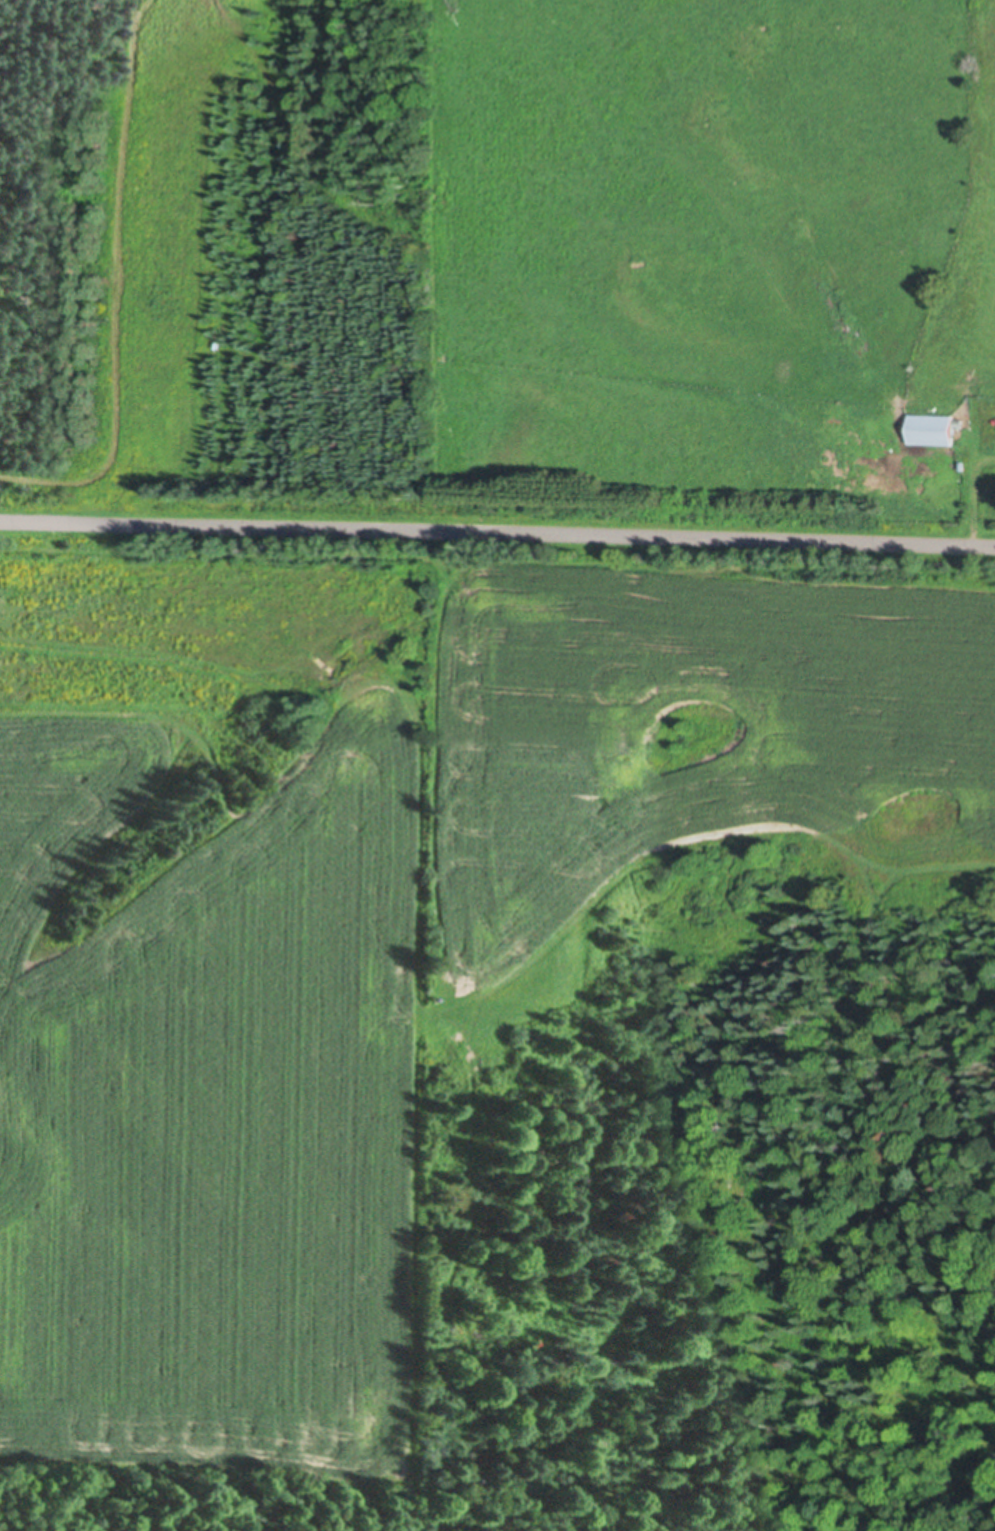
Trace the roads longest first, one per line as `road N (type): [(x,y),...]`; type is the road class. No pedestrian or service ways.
road 1 (residential): [(0,522),(994,543)]

